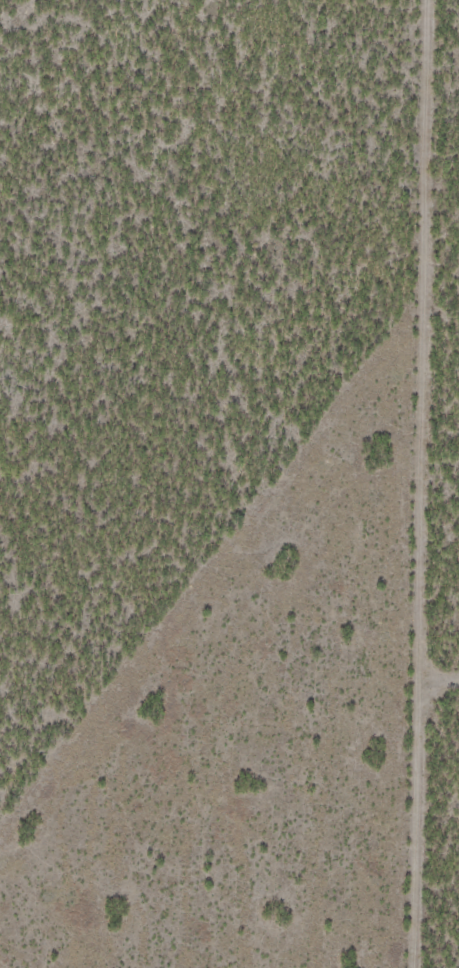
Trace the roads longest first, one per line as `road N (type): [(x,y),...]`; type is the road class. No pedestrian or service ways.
road 1 (residential): [(458,673),(0,838)]

